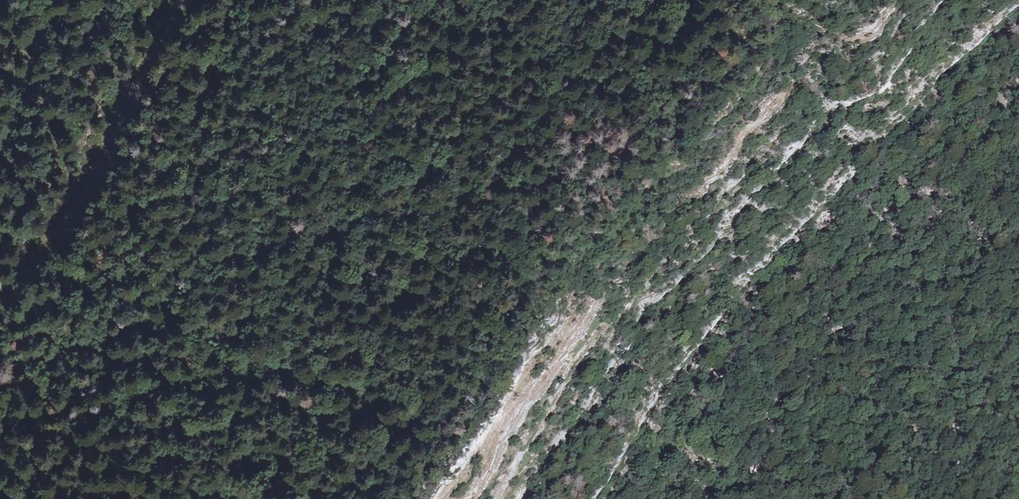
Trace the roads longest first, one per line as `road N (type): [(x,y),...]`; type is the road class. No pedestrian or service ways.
road 1 (track): [(0,301),(85,174),(180,0)]

